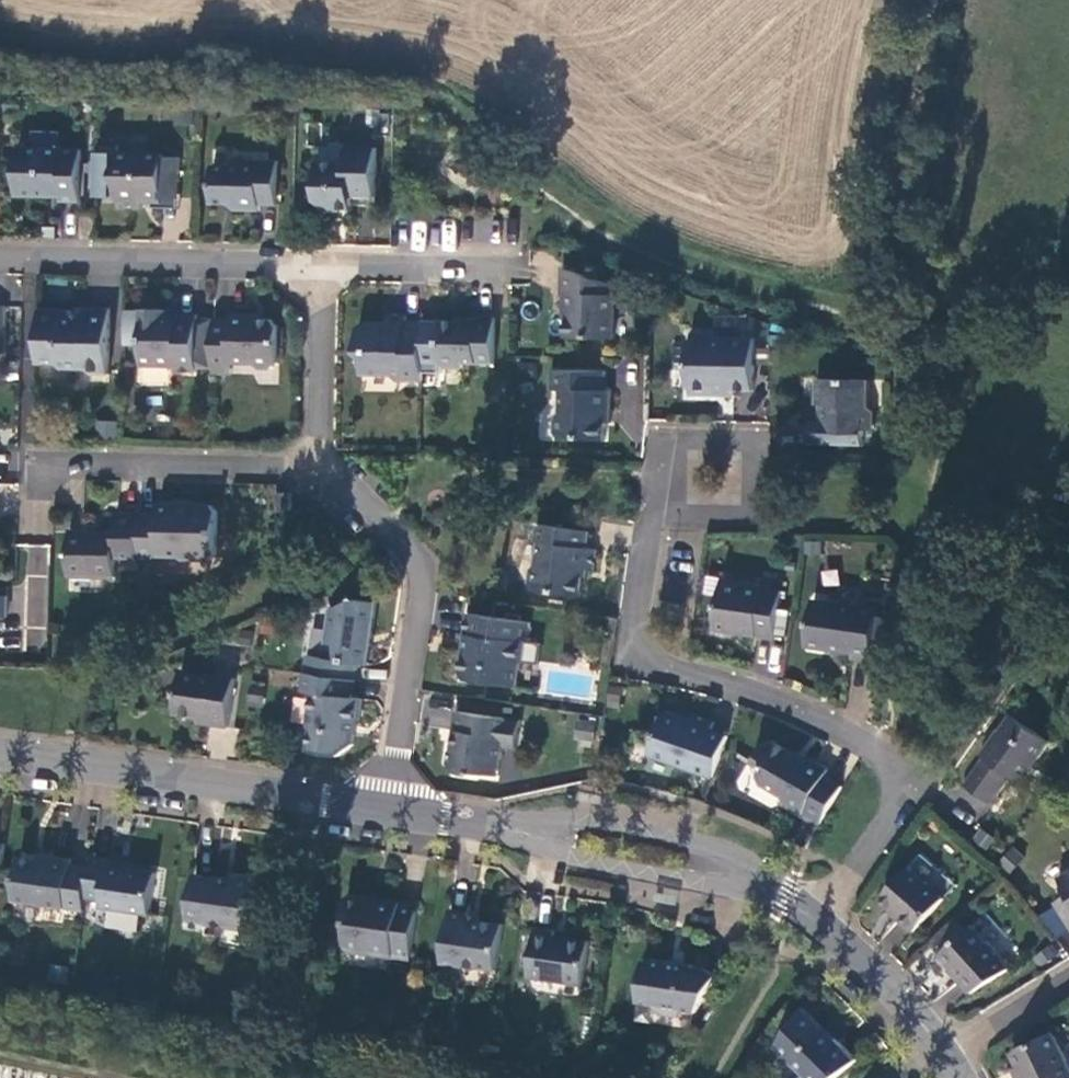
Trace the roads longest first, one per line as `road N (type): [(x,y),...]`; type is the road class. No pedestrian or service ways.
road 1 (residential): [(817,920),(888,820),(896,793),(886,768),(844,732),(777,700),(630,659),(648,515)]
road 2 (residential): [(385,812),(424,620),(425,550),(345,474),(318,473)]
road 3 (residential): [(0,752),(385,812)]
road 4 (residential): [(0,257),(330,266)]
road 5 (residential): [(318,473),(31,465)]
road 6 (residential): [(648,515),(757,520),(758,443),(660,439)]
road 7 (residential): [(752,882),(697,847),(583,823),(493,828)]
road 8 (residential): [(493,828),(571,856),(690,880),(752,882)]
road 9 (track): [(939,0),(913,120),(911,221)]
road 10 (residential): [(318,473),(330,266)]
road 11 (residential): [(330,266),(527,270)]
road 12 (residential): [(817,920),(951,1053)]
road 13 (residential): [(1068,980),(951,1053)]

